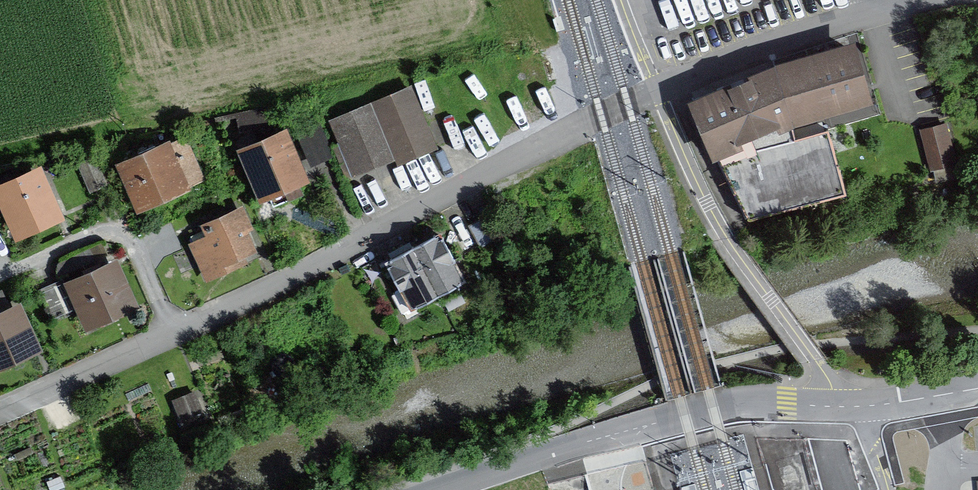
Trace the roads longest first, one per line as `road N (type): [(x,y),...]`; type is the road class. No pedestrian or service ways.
road 1 (residential): [(936,0),(794,40),(628,103),(174,334)]
road 2 (residential): [(977,389),(850,407),(750,403),(605,437)]
road 3 (residential): [(174,334),(134,247),(115,233),(90,236),(0,276)]
road 4 (residential): [(174,334),(0,413)]
road 5 (residential): [(605,437),(439,489)]

